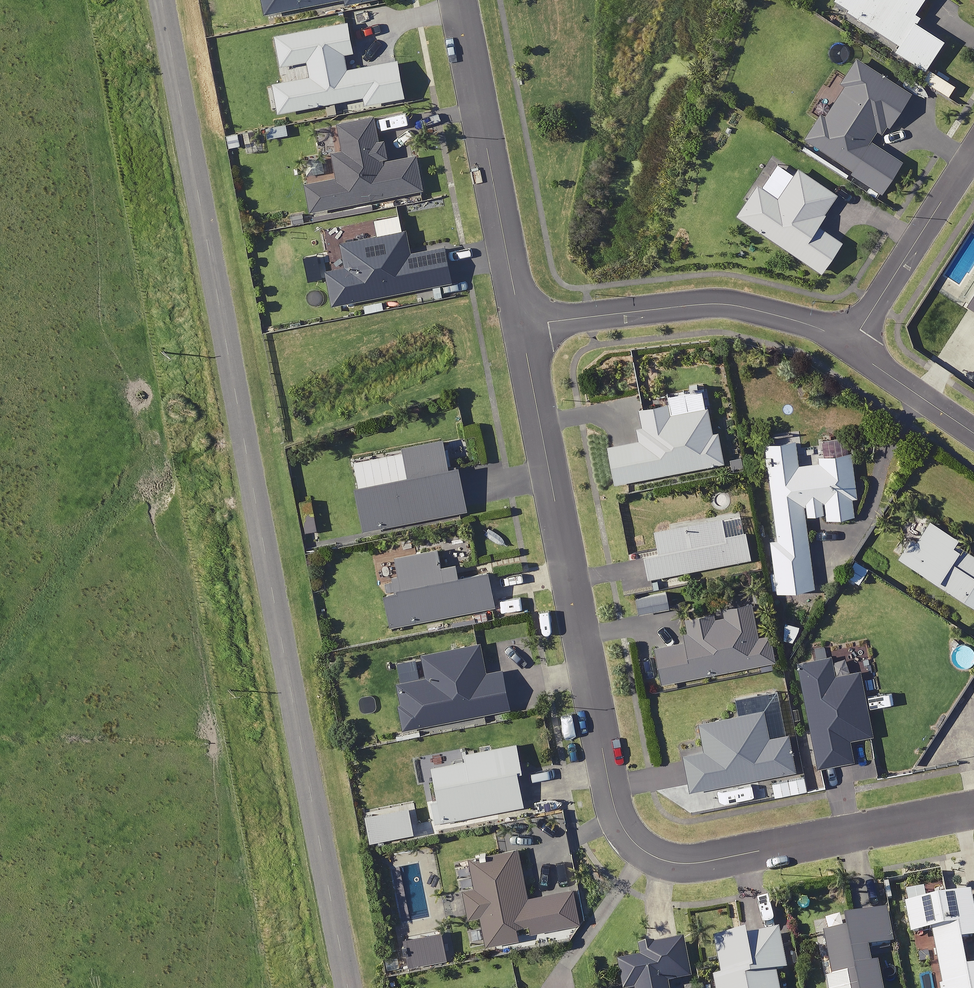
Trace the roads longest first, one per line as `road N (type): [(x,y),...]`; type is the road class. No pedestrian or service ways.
road 1 (unclassified): [(350,987),(159,0)]
road 2 (residential): [(973,811),(709,861),(656,857),(634,842),(612,792),(521,326)]
road 3 (residential): [(849,347),(735,304),(521,326)]
road 4 (residential): [(521,326),(458,0)]
road 5 (residential): [(973,151),(849,347)]
road 6 (residential): [(973,433),(849,347)]

